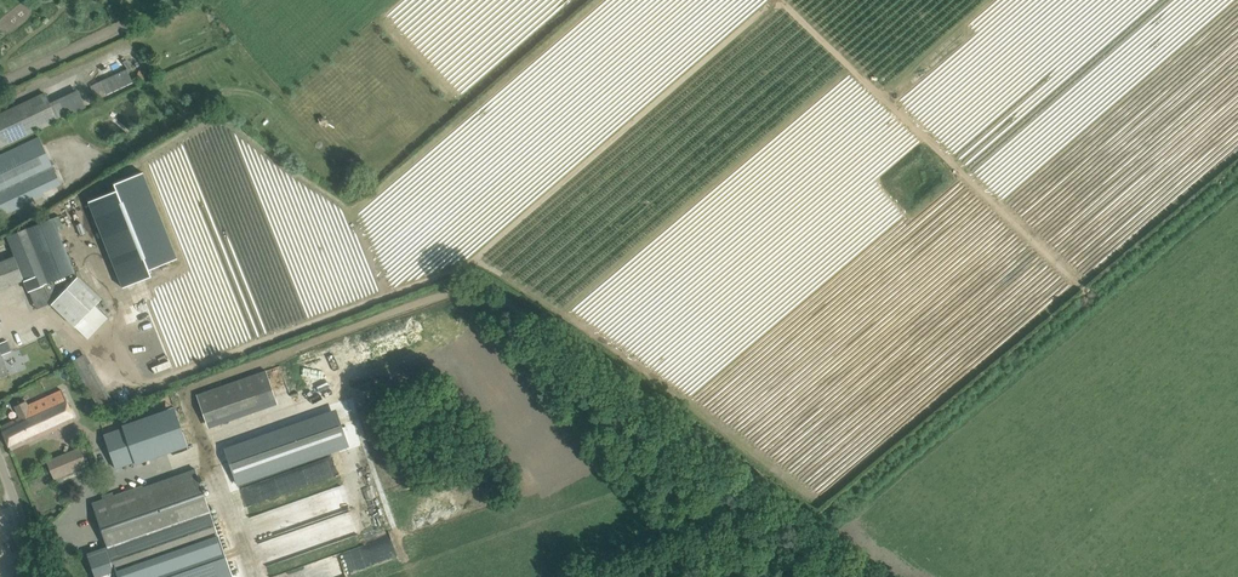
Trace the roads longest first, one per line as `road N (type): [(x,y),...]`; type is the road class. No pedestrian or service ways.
road 1 (track): [(776,0),(474,259),(162,380),(126,377)]
road 2 (track): [(474,259),(603,342),(815,501)]
road 3 (track): [(778,0),(1072,278)]
road 4 (unclassified): [(46,576),(0,459)]

